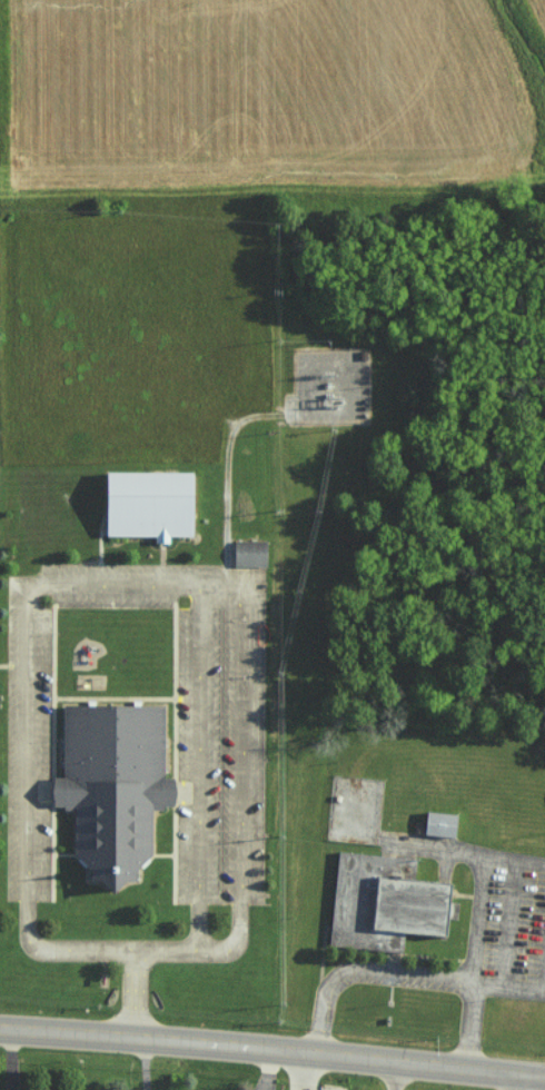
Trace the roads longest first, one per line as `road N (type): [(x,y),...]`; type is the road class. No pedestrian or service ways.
road 1 (secondary): [(0,1018),(171,1028),(544,1069)]

